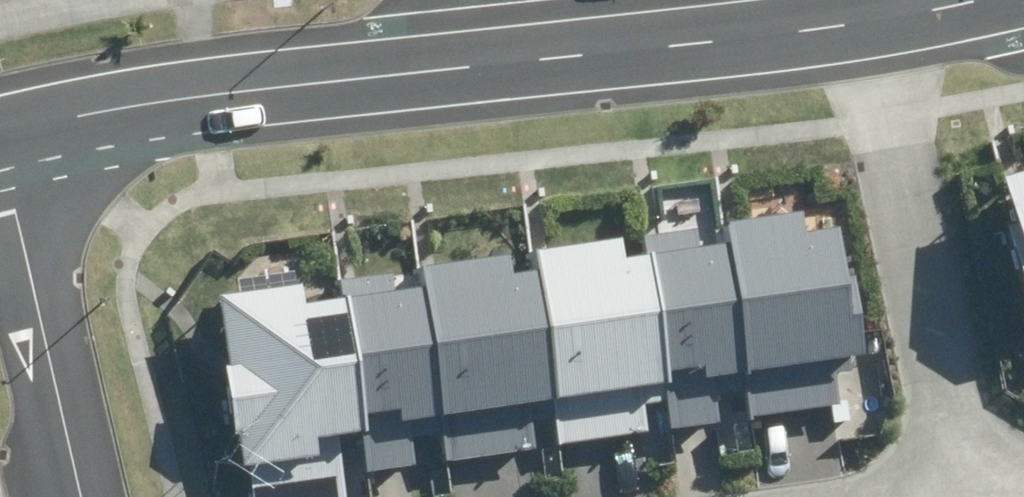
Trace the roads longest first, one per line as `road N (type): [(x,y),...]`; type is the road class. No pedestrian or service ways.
road 1 (tertiary): [(868,3),(86,109),(0,131)]
road 2 (residential): [(959,476),(868,3)]
road 3 (residential): [(86,496),(0,156)]

